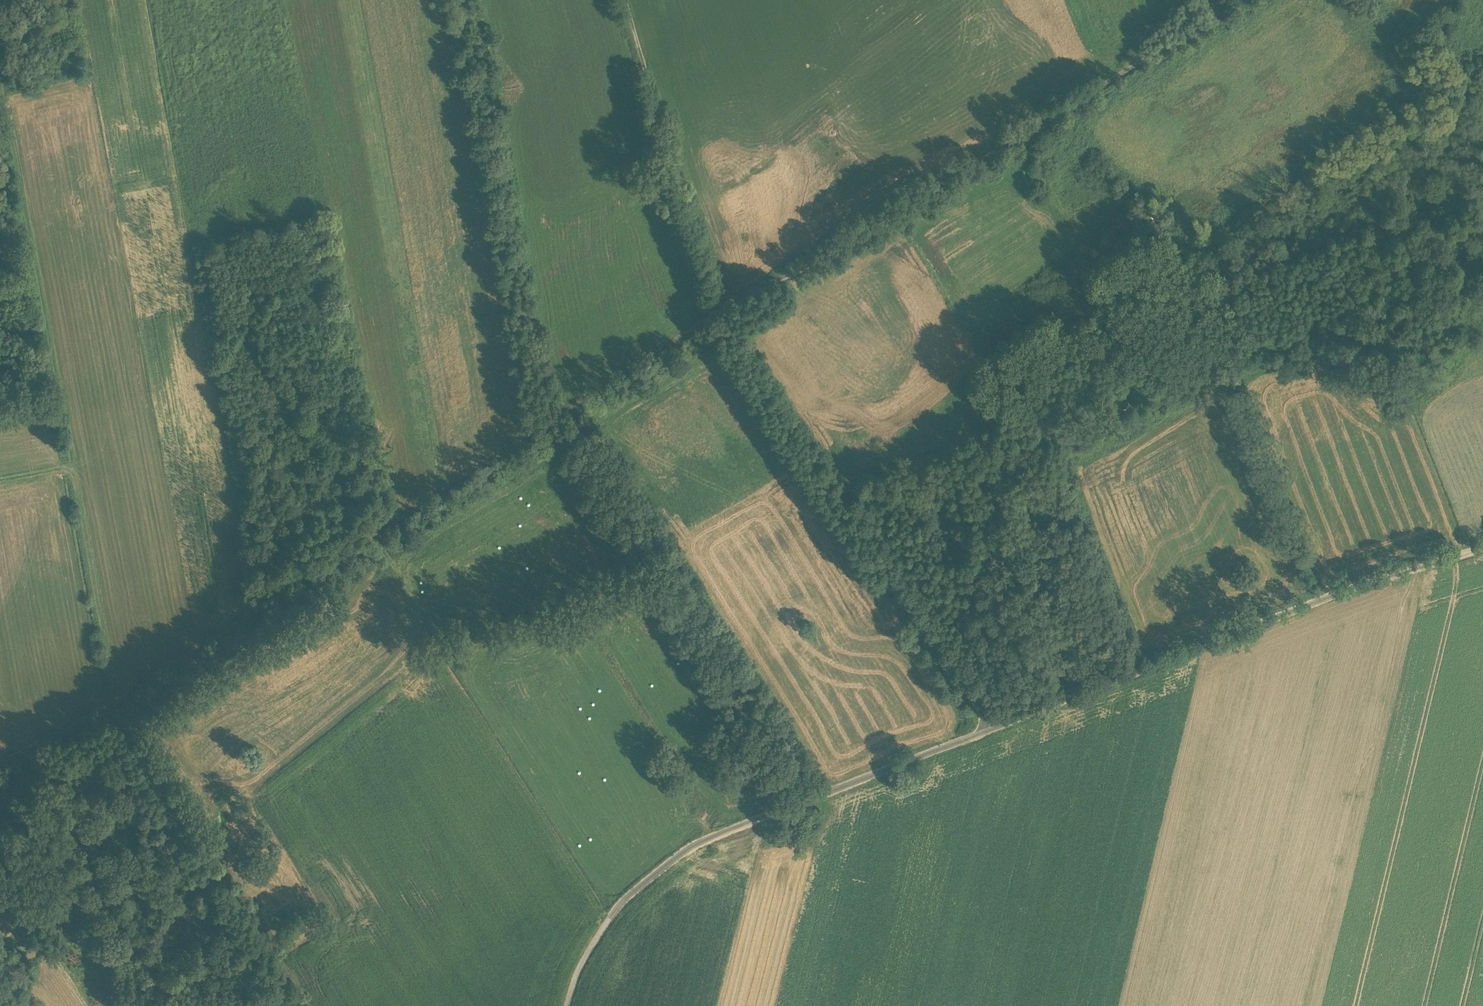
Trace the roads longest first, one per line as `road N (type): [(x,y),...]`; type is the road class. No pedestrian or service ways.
road 1 (track): [(1482,550),(1339,595),(713,838),(631,895),(593,946),(569,1005)]
road 2 (track): [(115,703),(727,310)]
road 3 (track): [(0,95),(115,703)]
road 4 (track): [(1245,0),(827,261),(727,310)]
road 5 (track): [(994,729),(727,310)]
road 6 (track): [(115,703),(306,1005)]
road 7 (track): [(727,310),(663,147),(619,0)]
road 8 (track): [(0,764),(115,703)]

